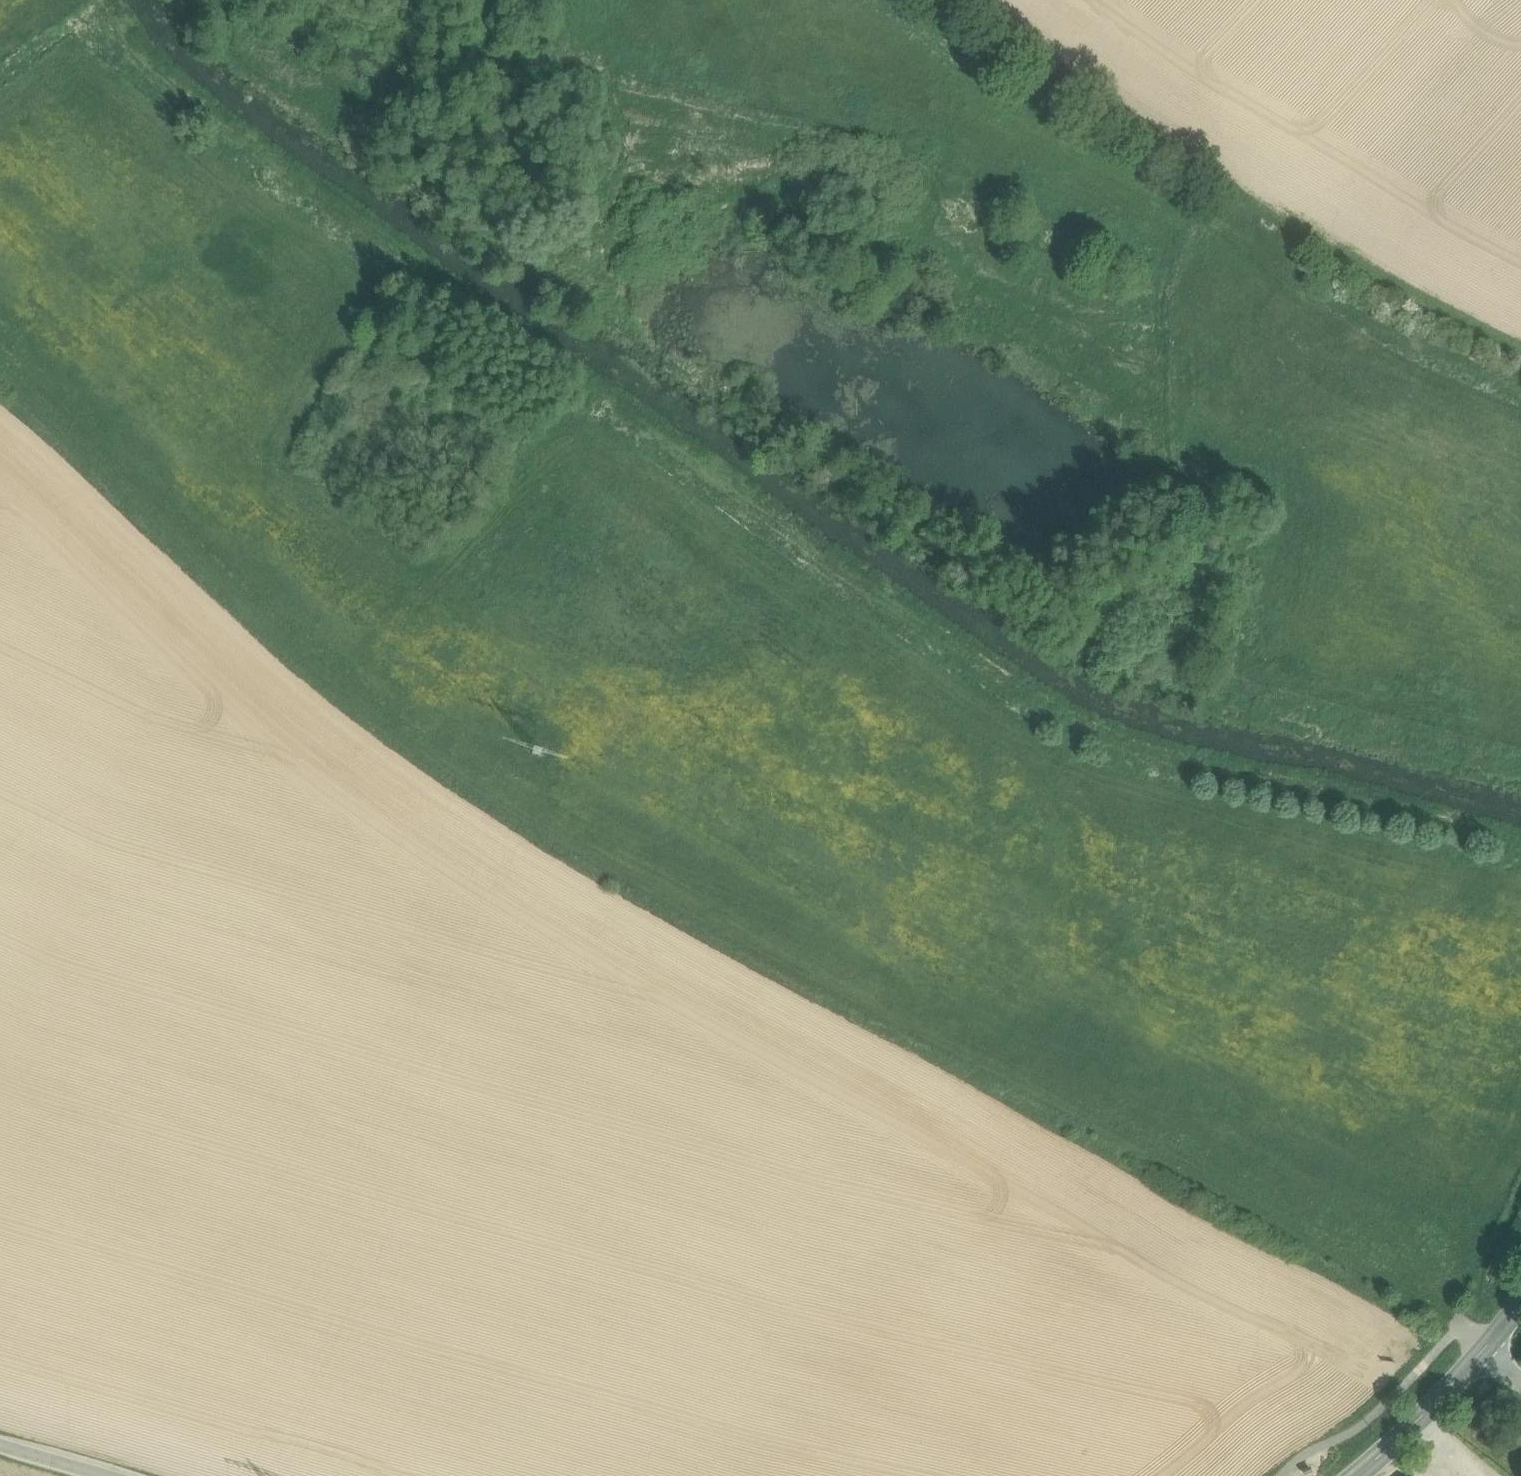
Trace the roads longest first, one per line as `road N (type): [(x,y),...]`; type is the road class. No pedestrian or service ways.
road 1 (secondary): [(1356,1475),(1485,1353)]
road 2 (tertiary): [(127,1475),(0,1440)]

